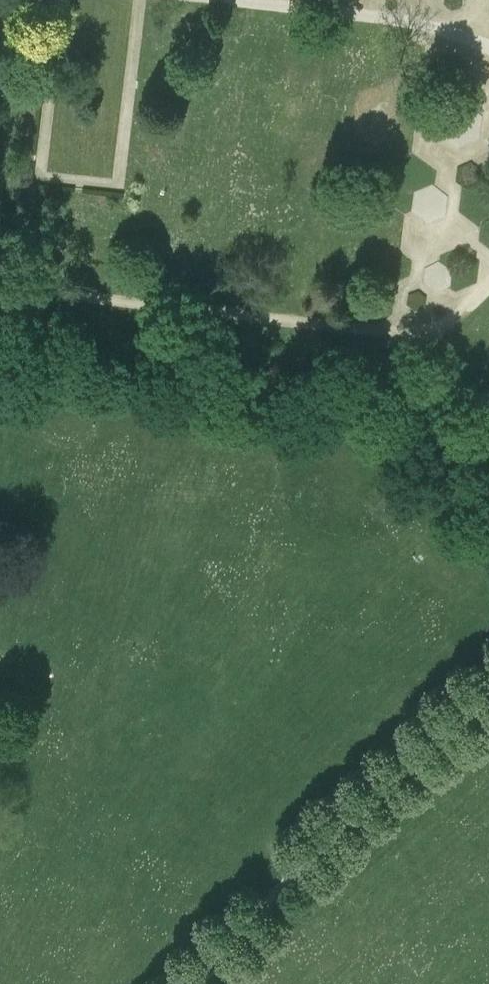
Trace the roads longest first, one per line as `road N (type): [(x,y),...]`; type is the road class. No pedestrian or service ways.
road 1 (track): [(488,548),(351,413),(441,328),(385,332),(0,287)]
road 2 (track): [(142,0),(117,185),(37,177),(60,0)]
road 3 (track): [(198,983),(488,693)]
road 4 (track): [(488,48),(393,19),(233,0)]

